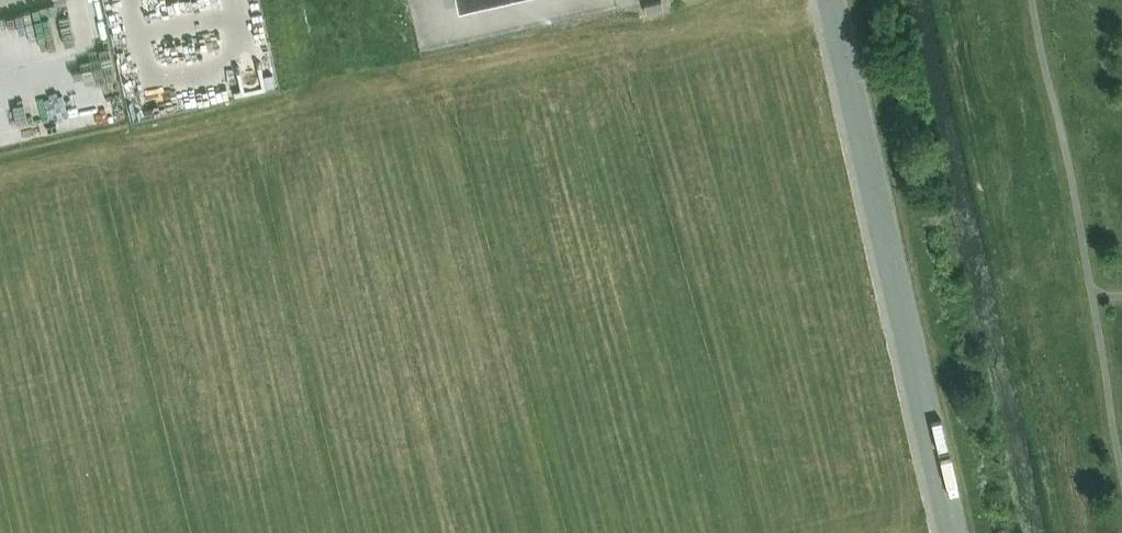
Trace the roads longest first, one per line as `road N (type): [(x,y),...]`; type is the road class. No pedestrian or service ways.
road 1 (unclassified): [(953,532),(833,0)]

